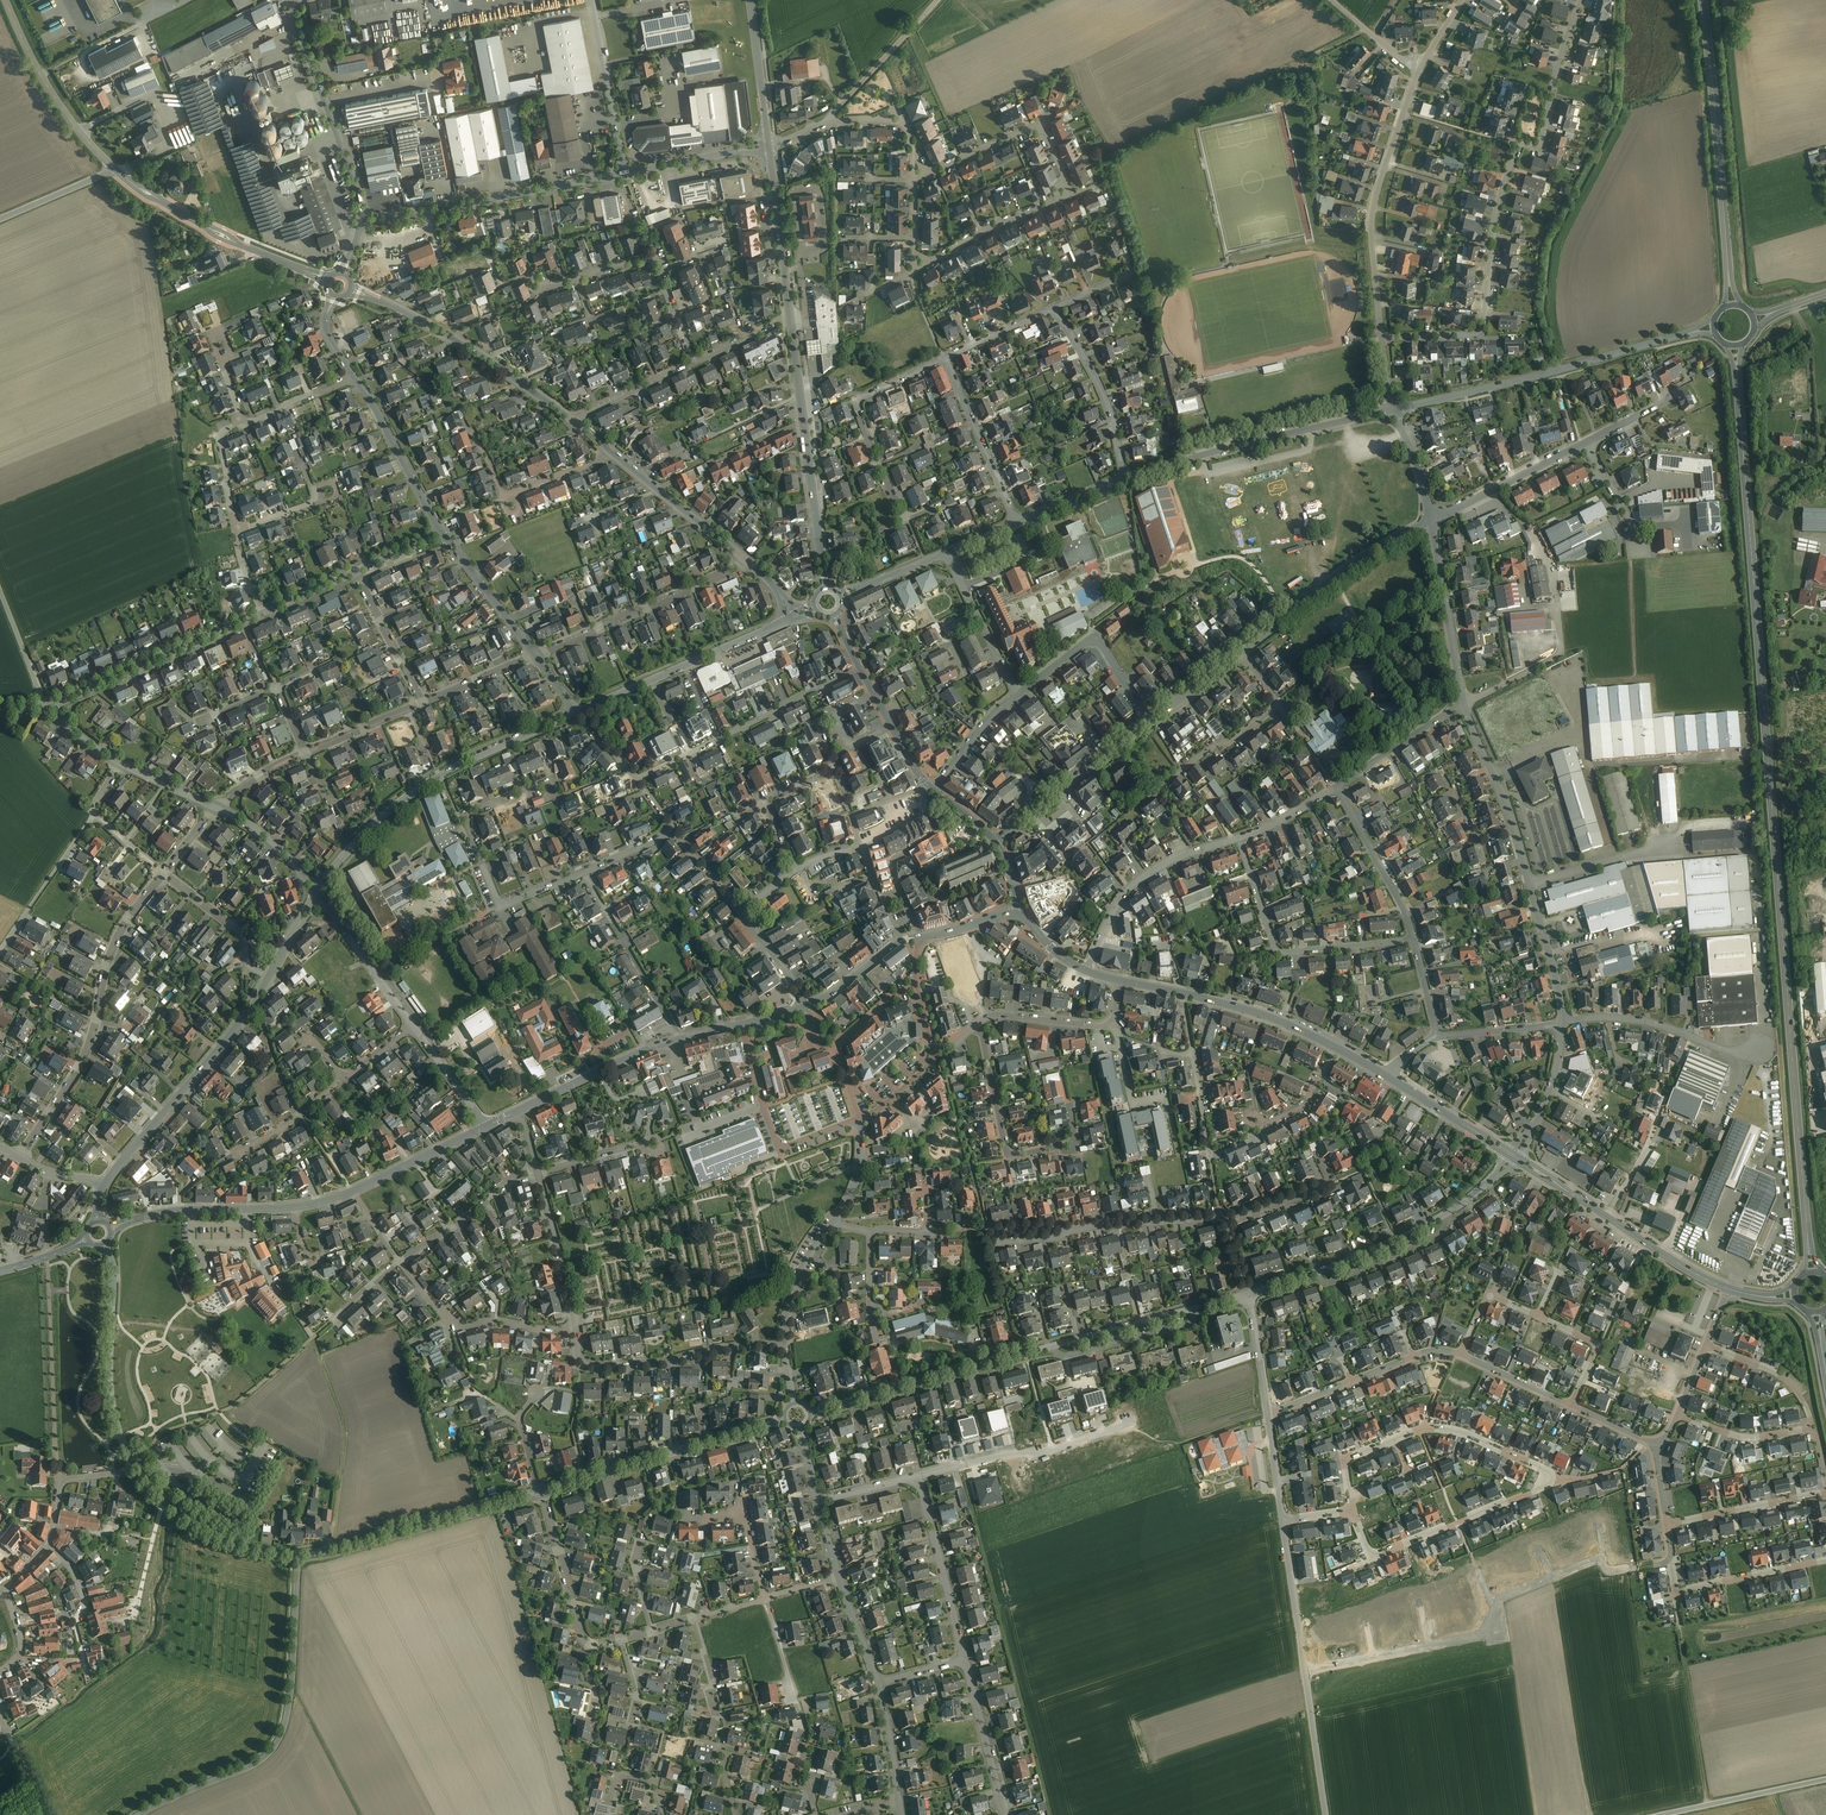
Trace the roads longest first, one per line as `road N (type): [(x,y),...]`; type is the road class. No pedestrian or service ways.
road 1 (primary): [(1735,346),(1811,1271)]
road 2 (residential): [(1382,337),(1478,331),(1508,174),(1521,142),(1542,141),(1582,0)]
road 3 (tertiary): [(811,1411),(1247,1295)]
road 4 (residential): [(296,1555),(290,1695),(278,1740),(247,1768),(140,1814)]
road 5 (tertiary): [(1713,328),(1393,409)]
road 6 (residential): [(164,872),(113,947),(80,1063),(18,1156)]
road 7 (tertiary): [(578,710),(407,796),(355,842),(319,890)]
road 8 (primary): [(1702,0),(1732,305)]
road 9 (tertiary): [(1247,1295),(1394,1241),(1472,1196),(1515,1157)]
road 10 (residential): [(462,825),(502,905),(674,830)]
road 11 (tertiary): [(1393,409),(1125,479)]
road 12 (tertiary): [(789,313),(825,587)]
road 13 (residential): [(1420,70),(1373,203),(1382,337)]
road 14 (residential): [(360,221),(626,173)]
road 15 (tertiary): [(270,976),(104,1185)]
road 16 (tertiary): [(350,290),(465,345),(571,420)]
road 17 (residential): [(1412,940),(1275,949),(1238,838)]
road 18 (tertiary): [(538,1491),(782,1420)]
road 19 (tertiary): [(296,1555),(538,1491)]
road 20 (residential): [(1351,1511),(1371,1554),(1381,1554),(1558,1480)]
road 21 (primary): [(1727,1288),(1515,1157)]
road 22 (residential): [(860,668),(638,780)]
road 23 (primary): [(518,1110),(648,1048),(743,1023)]
road 24 (tertiary): [(115,169),(177,215),(327,280)]
road 25 (residential): [(785,1343),(591,1366),(581,1362),(575,1329)]
road 26 (residential): [(46,707),(262,613)]
road 27 (residential): [(288,0),(352,174),(360,221)]
road 28 (residential): [(1431,520),(1332,581),(1241,654)]
road 29 (residential): [(748,562),(536,656)]
road 30 (tertiary): [(790,618),(578,710)]
road 31 (tertiary): [(104,1245),(112,1409),(134,1467)]
road 32 (residential): [(1241,654),(1278,702),(1154,790),(1160,798)]
road 33 (residential): [(1058,198),(1064,176),(1040,123),(914,179)]
road 34 (residential): [(918,1476),(1040,1453),(1129,1423)]
road 35 (residential): [(1238,838),(1145,876),(1112,912),(1086,970)]
road 36 (residential): [(743,1023),(777,1141),(798,1143),(861,1119)]
road 37 (residential): [(1460,1355),(1424,1353),(1267,1414)]
road 38 (tertiary): [(6,0),(54,96),(115,169)]
road 39 (residential): [(1564,1023),(1645,1021),(1728,1050),(1760,1049)]
road 40 (residential): [(976,1024),(1007,1152),(1071,1148)]
road 41 (residential): [(1149,723),(1098,641),(1016,695)]
road 42 (residential): [(1149,723),(993,839)]
road 43 (tertiary): [(134,1467),(172,1510),(209,1535),(296,1555)]
road 44 (primary): [(111,1229),(178,1210),(298,1206)]
road 45 (residential): [(918,1476),(964,1660)]
road 46 (residential): [(1052,309),(1103,393),(1125,479)]
road 47 (tertiary): [(1431,520),(1463,703)]
road 48 (track): [(1680,1626),(1707,1806)]
road 49 (residential): [(355,377),(445,535)]
road 50 (residential): [(976,1024),(1002,1014),(1102,1026),(1112,1020),(1118,979)]
road 51 (residential): [(1016,523),(945,357)]
road 52 (residential): [(626,173),(591,0)]
road 53 (residential): [(1558,1480),(1457,1433),(1419,1431),(1395,1441)]
road 54 (residential): [(916,983),(841,1046),(861,1119)]
road 55 (tertiary): [(768,141),(789,313)]
road 56 (residential): [(1336,787),(1395,891),(1412,940)]
road 57 (unclassified): [(936,0),(817,123)]
road 58 (tertiary): [(616,454),(748,562)]
road 59 (residential): [(1581,444),(1431,520)]
road 60 (residential): [(0,949),(93,810)]
road 61 (residential): [(591,1646),(582,1639),(538,1491)]
road 62 (primary): [(1338,1048),(1182,992)]
road 63 (residential): [(536,1171),(512,1179),(399,1261)]
road 64 (unclassified): [(1825,1780),(1665,1814)]
road 65 (residential): [(315,896),(412,1027)]
road 66 (residential): [(575,1329),(536,1171)]
road 67 (residential): [(1825,1492),(1666,1525)]
road 68 (residential): [(964,1660),(1003,1814)]
road 69 (residential): [(946,553),(1016,695)]
road 70 (residential): [(48,1546),(6,1590),(21,1648),(0,1673)]
road 71 (residential): [(1675,1592),(1825,1562)]
road 72 (residential): [(270,976),(251,964),(240,933),(164,872)]
road 73 (residential): [(1283,1522),(1305,1673)]
road 74 (residential): [(1463,703),(1336,787)]
road 75 (residential): [(445,535),(536,656)]
road 76 (residential): [(1073,1232),(1222,1217)]
road 77 (residential): [(1182,992),(1208,1137)]
road 78 (residential): [(422,703),(354,573)]
road 79 (residential): [(817,123),(903,121),(914,147),(914,179)]
road 80 (primary): [(353,1191),(484,1126)]
road 81 (residential): [(626,173),(768,141)]
road 82 (tertiary): [(1564,1023),(1546,1100),(1515,1157)]
road 83 (residential): [(1808,1429),(1804,1401),(1787,1382),(1705,1345)]
road 84 (tertiary): [(1530,884),(1564,1023)]
road 85 (residential): [(1305,1673),(1325,1814)]
road 86 (tertiary): [(751,0),(768,141)]
road 87 (residential): [(48,1546),(61,1480),(134,1467)]
road 88 (tertiary): [(1463,703),(1514,832)]
road 89 (residential): [(935,258),(1058,198)]
road 90 (residential): [(942,831),(894,862),(920,937)]
road 91 (residential): [(571,420),(693,360)]
road 92 (residential): [(1808,1429),(1746,1438),(1678,1415)]
road 93 (residential): [(1571,1406),(1598,1344),(1538,1316)]
road 94 (residential): [(1657,844),(1530,884)]
road 95 (residential): [(785,1343),(798,1276),(833,1222)]
road 96 (residential): [(217,808),(257,830),(319,890)]
road 97 (residential): [(1437,1038),(1564,1023)]
road 98 (residential): [(871,1230),(876,1316),(917,1309)]
road 99 (residential): [(342,1078),(240,1154)]
road 100 (residential): [(422,703),(306,753)]
road 101 (track): [(1637,549),(1636,675)]
road 102 (residential): [(1016,695),(934,790)]
road 103 (unclassified): [(0,218),(115,169)]
road 104 (unclassified): [(0,591),(46,707)]
road 105 (residential): [(766,1599),(736,1512),(704,1519)]
road 106 (residential): [(536,656),(422,703)]
road 107 (residential): [(412,1027),(484,1126)]
road 108 (residential): [(1571,1406),(1460,1355)]
road 109 (residential): [(355,377),(241,420)]
road 110 (residential): [(536,1171),(655,1145)]
road 111 (residential): [(241,420),(219,440),(236,530)]
road 112 (residential): [(1538,1316),(1490,1294),(1460,1355)]
road 113 (residential): [(1247,1295),(1267,1414)]
road 114 (residential): [(1338,1048),(1303,1106),(1268,1124),(1255,1121)]
road 115 (residential): [(456,1329),(492,1321),(575,1329)]

